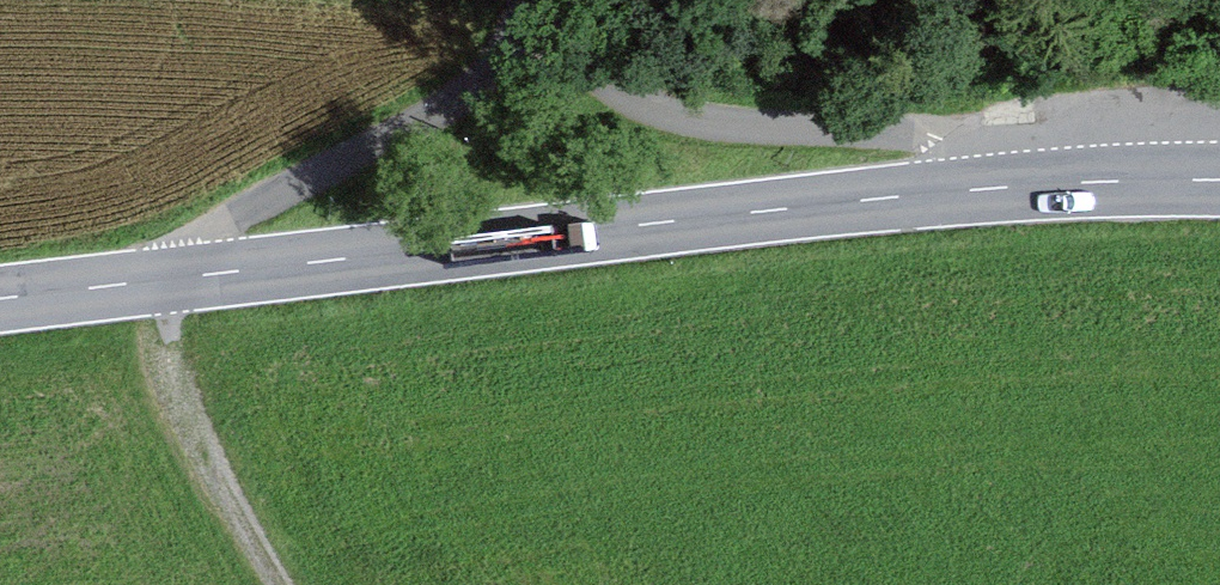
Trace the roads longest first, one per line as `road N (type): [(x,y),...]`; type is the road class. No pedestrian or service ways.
road 1 (secondary): [(1003,188),(170,279)]
road 2 (unclassified): [(542,8),(600,79),(671,115),(930,136),(970,154),(1003,188)]
road 3 (unclassified): [(542,8),(466,95),(259,206),(170,279)]
road 4 (track): [(278,584),(191,410),(170,279)]
road 5 (secondary): [(1219,181),(1003,188)]
road 6 (secondary): [(170,279),(0,299)]

